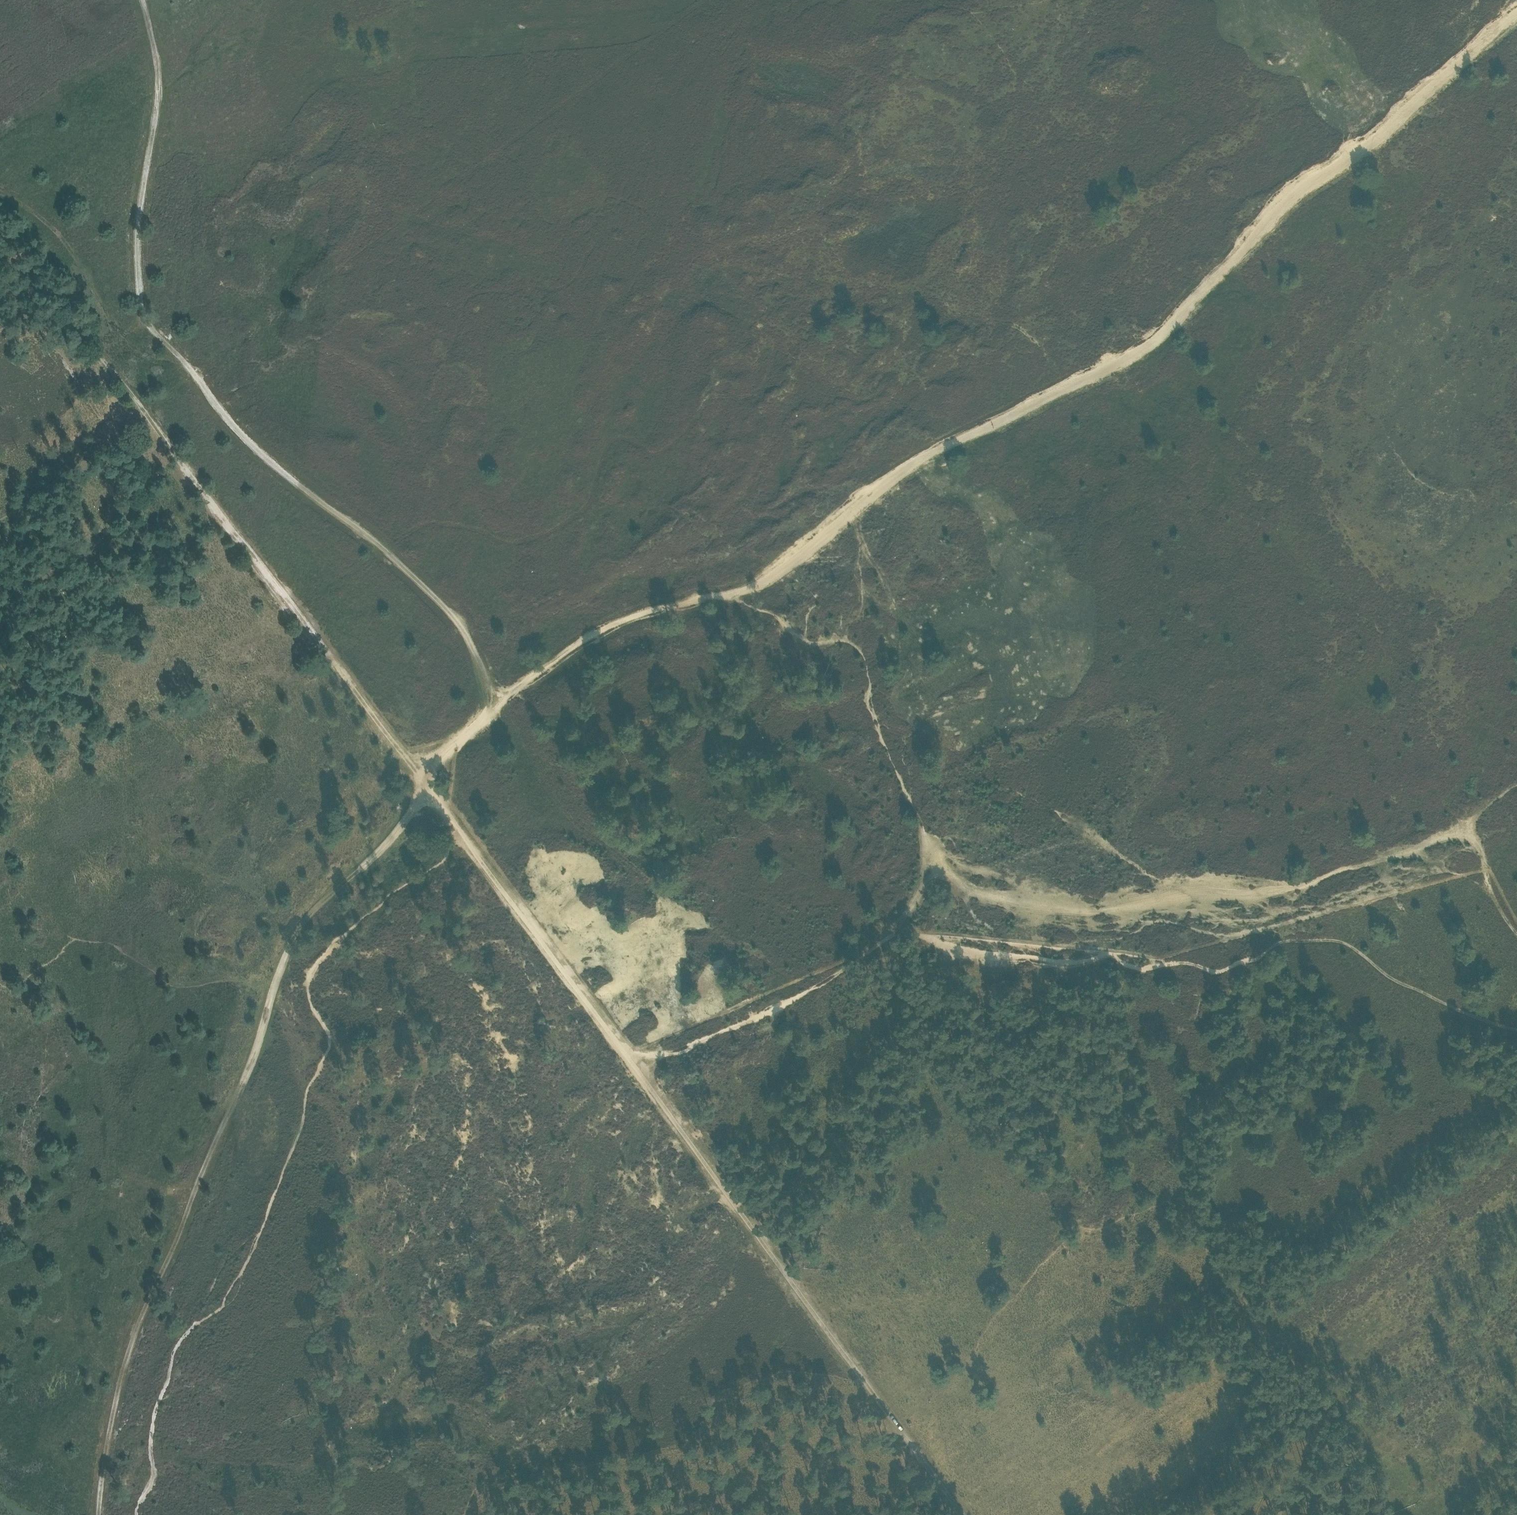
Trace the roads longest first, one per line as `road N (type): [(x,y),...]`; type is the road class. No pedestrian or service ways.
road 1 (track): [(142,0),(160,74),(142,198),(144,314),(253,448),(383,550),(460,628),(496,703)]
road 2 (track): [(101,1514),(132,1345),(289,940),(385,847),(427,783)]

